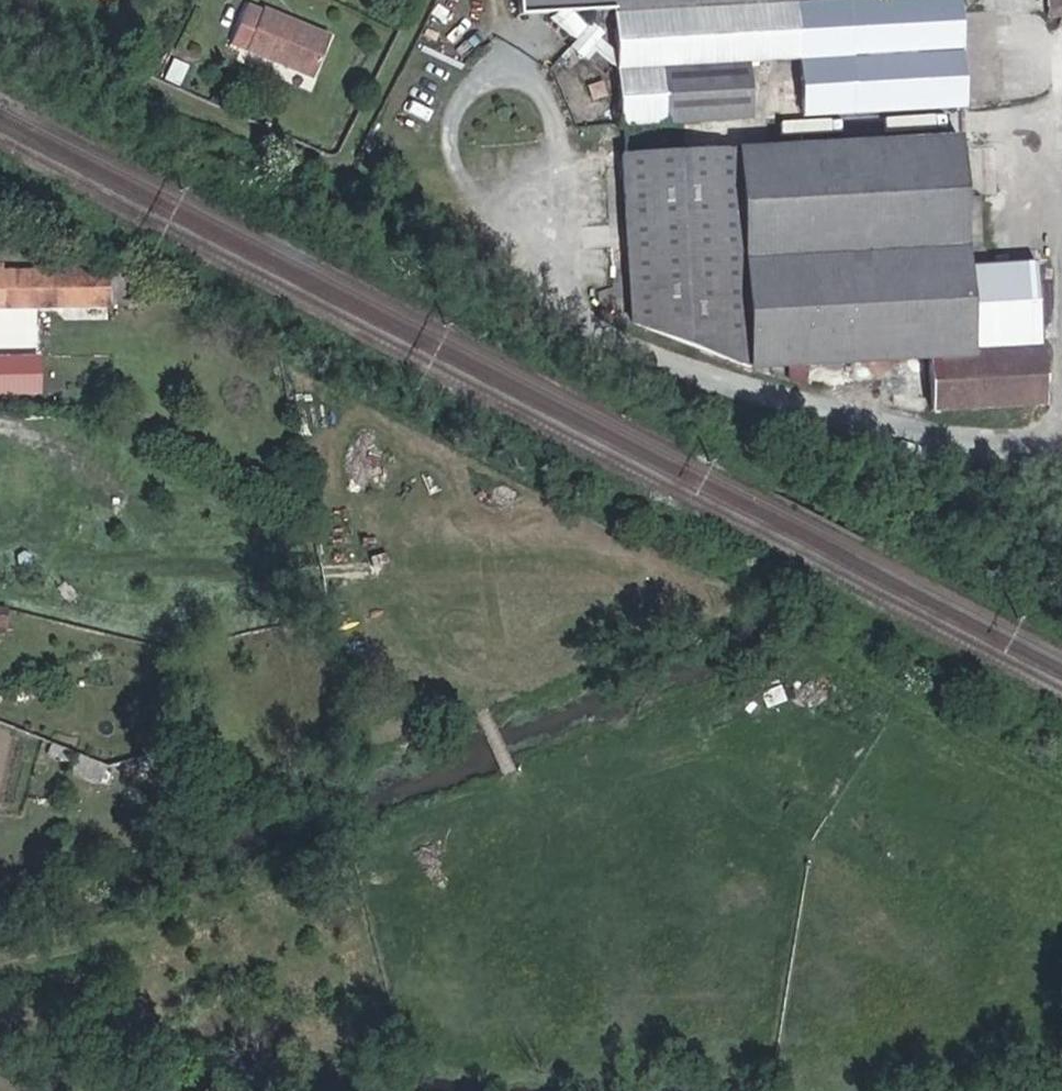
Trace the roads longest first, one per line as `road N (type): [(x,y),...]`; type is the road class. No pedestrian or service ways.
road 1 (residential): [(0,50),(319,206),(423,0)]

